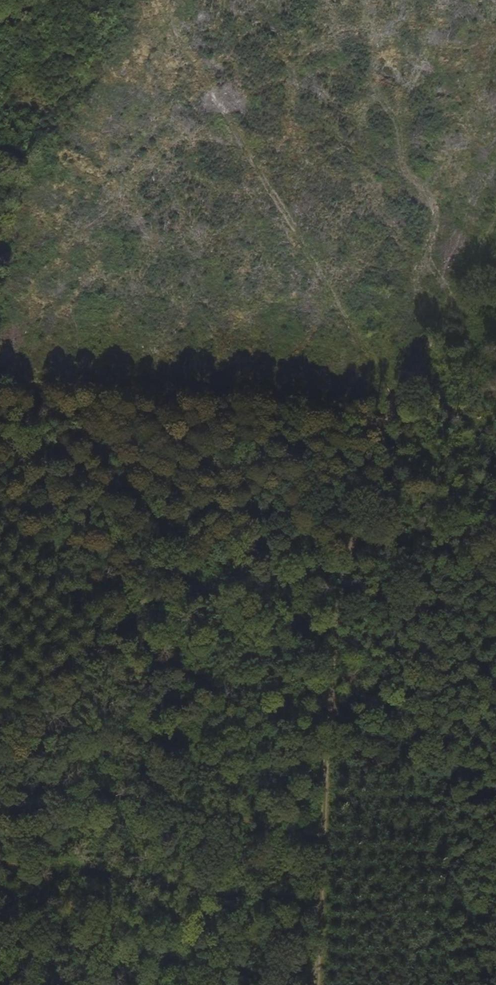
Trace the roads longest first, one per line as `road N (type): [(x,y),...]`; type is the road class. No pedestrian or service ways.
road 1 (track): [(311,984),(322,770),(370,457),(495,204)]
road 2 (track): [(385,427),(0,380)]

